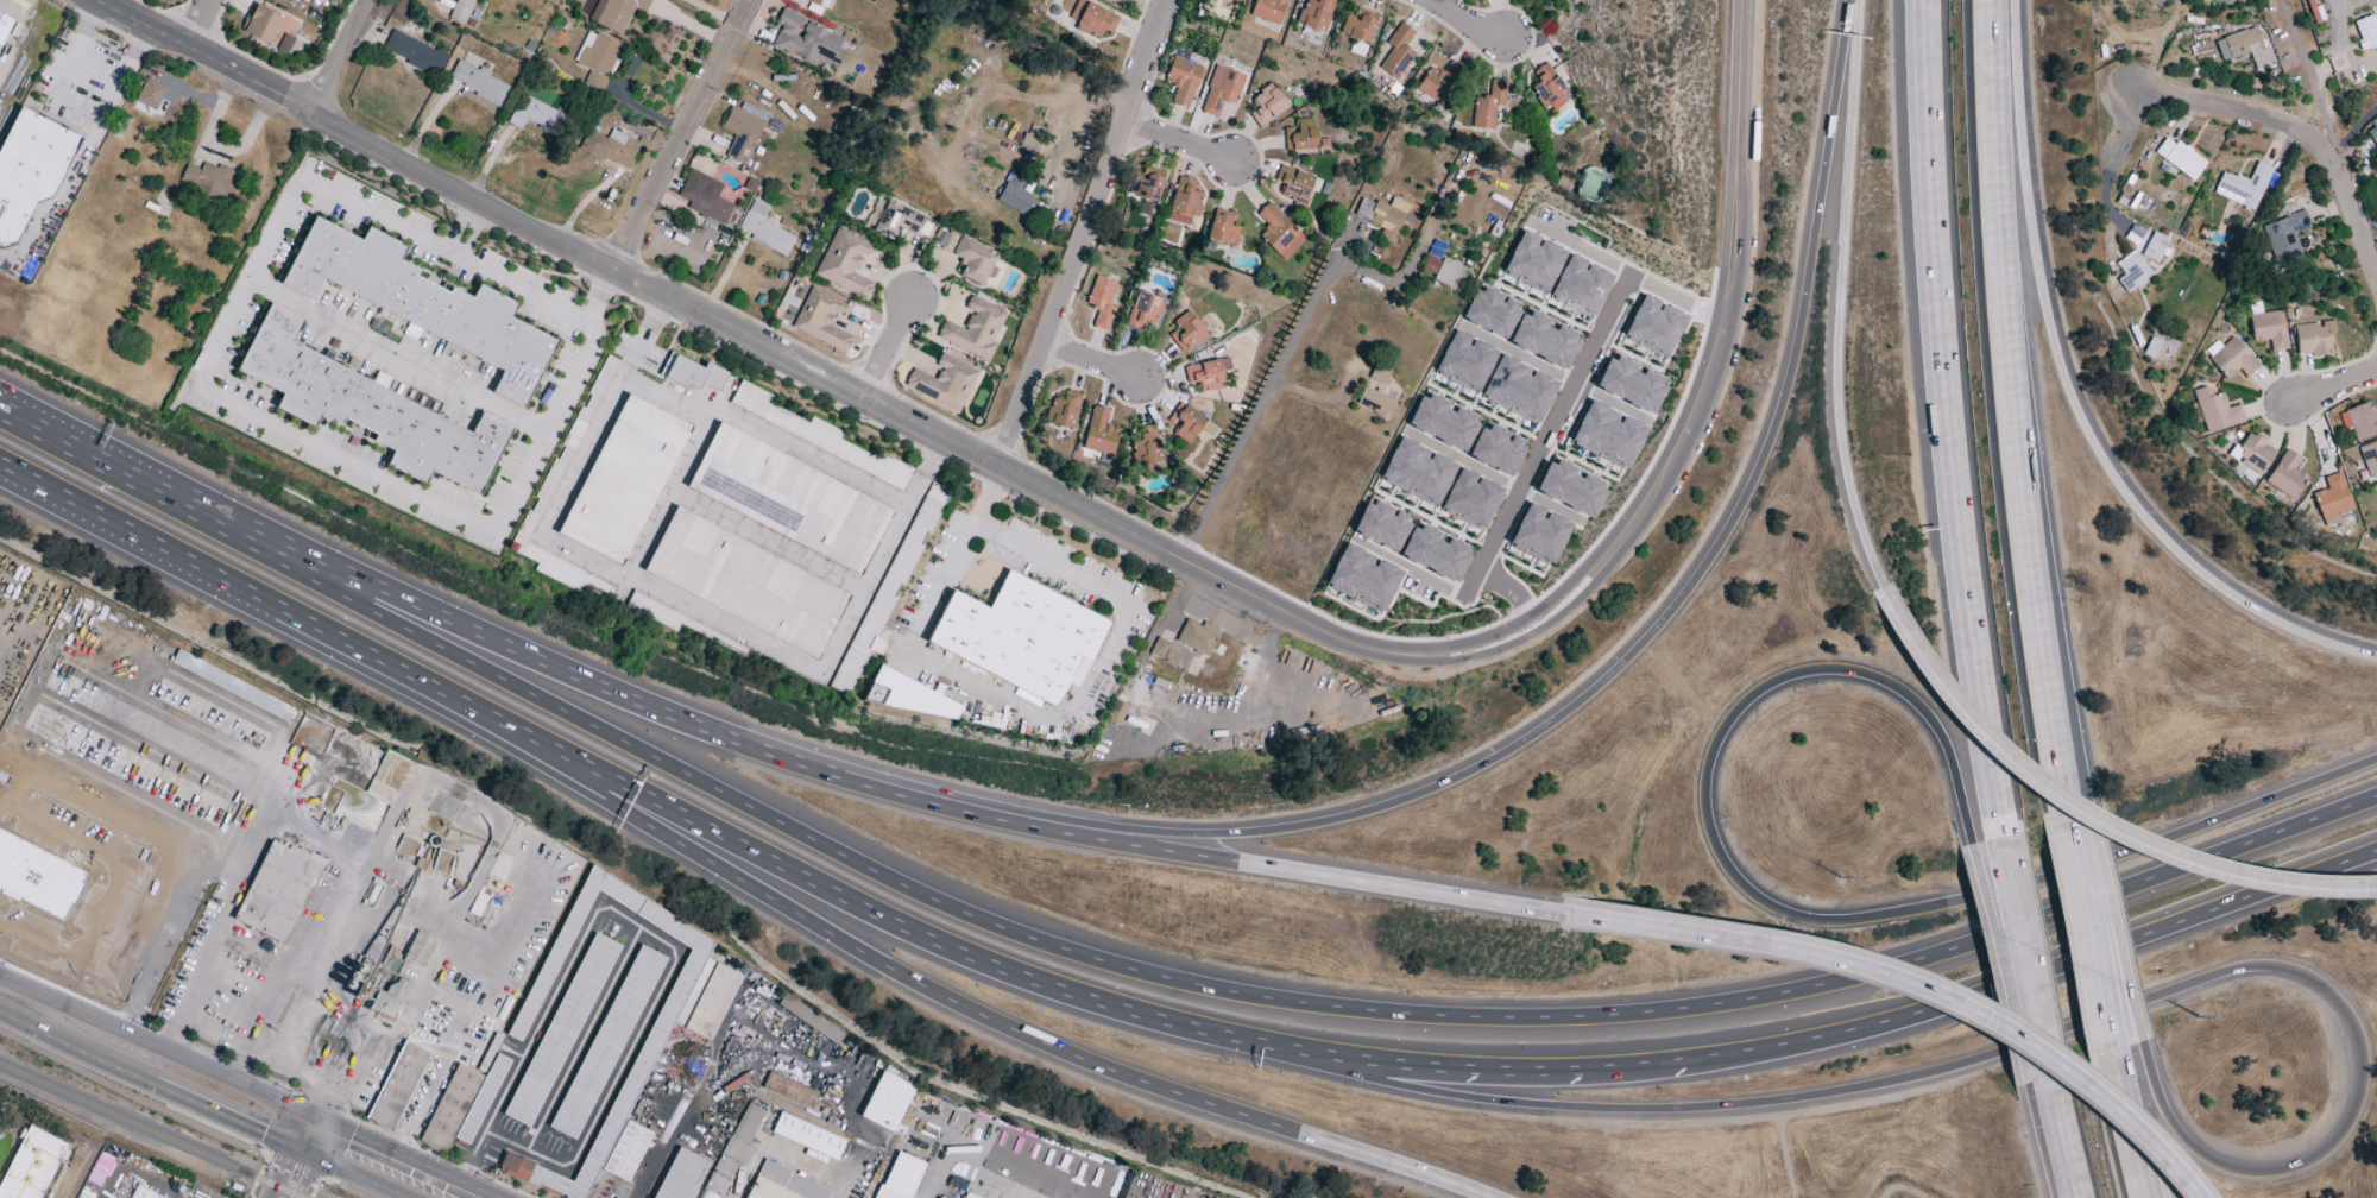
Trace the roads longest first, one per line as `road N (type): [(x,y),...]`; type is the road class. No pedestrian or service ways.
road 1 (motorway): [(2376,798),(1962,946),(1771,995),(1546,1019),(1324,1007),(1179,982),(989,926),(309,573)]
road 2 (motorway): [(1856,0),(1797,355),(1747,498),(1641,648),(1549,729),(1462,778),(1364,815),(1231,836),(1076,825),(778,757)]
road 3 (tertiary): [(86,0),(1320,638),(1373,655),(1423,658),(1483,648),(1536,622)]
road 4 (motorway): [(1255,1042),(1387,1084),(1476,1101),(1666,1110),(1752,1104),(1911,1077),(2208,977),(2274,967),(2306,977),(2348,1015),(2364,1079),(2356,1114),(2308,1162),(2275,1172),(2217,1164),(2165,1112),(2144,1043)]
road 5 (motorway): [(2376,759),(2032,882),(1839,923),(1791,918),(1729,878),(1703,809),(1705,768),(1741,702),(1784,677),(1833,670),(1875,681),(1934,729),(1953,767),(1973,847)]
road 6 (motorway): [(554,751),(613,807),(998,1024),(1150,1085),(1485,1197)]
road 7 (motorway): [(1921,0),(1937,334),(1971,625),(2009,847)]
road 8 (motorway): [(2376,659),(2302,637),(2208,582),(2131,503),(2072,406),(2044,316),(2026,208),(2008,0)]
road 9 (motorway): [(1591,1067),(1759,1048),(1899,1017),(2376,850)]
road 10 (motorway): [(2063,812),(2003,291),(1986,0)]
road 11 (motorway): [(1559,918),(973,818),(778,757)]
road 12 (motorway): [(554,751),(908,931),(1021,977),(1255,1042)]
road 13 (motorway): [(2196,1197),(2098,1096),(1985,1023),(1910,988),(1788,954),(1559,918)]
road 14 (tertiary): [(1536,622),(1583,582),(1629,525),(1677,452),(1705,385),(1723,329),(1735,234),(1745,0)]
road 15 (motorway): [(0,464),(554,751)]
road 16 (motorway): [(1885,589),(1922,657),(1981,733),(2079,812),(2170,858),(2232,877),(2376,889)]
road 17 (motorway): [(1860,0),(1839,411),(1845,466),(1885,589)]
road 18 (motorway): [(778,757),(385,592),(309,573)]
road 19 (residential): [(1001,471),(1165,0)]
road 20 (residential): [(2376,286),(2337,176),(2305,134),(2262,114),(2132,88)]
road 21 (motorway): [(309,573),(0,414)]
road 22 (primary): [(328,1121),(181,1053),(11,995)]
road 23 (residential): [(1476,573),(1644,280)]
road 24 (residential): [(610,267),(746,0)]
road 25 (motorway): [(2009,847),(2048,1080)]
road 26 (motorway): [(1386,1061),(1591,1067)]
road 27 (motorway): [(2144,1043),(2114,926),(2076,872)]
road 28 (motorway): [(2113,1054),(2076,872)]
road 29 (primary): [(497,1197),(328,1121)]
road 30 (primary): [(155,1084),(311,1156)]
road 31 (primary): [(11,995),(69,1045),(155,1084)]
road 32 (motorway): [(1973,847),(1992,931),(2034,991)]
road 33 (motorway): [(2146,1197),(2113,1054)]
road 34 (motorway): [(1255,1042),(1386,1061)]
road 35 (residential): [(315,118),(373,0)]
road 36 (residential): [(1353,542),(1465,594)]
road 37 (motorway): [(2048,1080),(2075,1197)]

